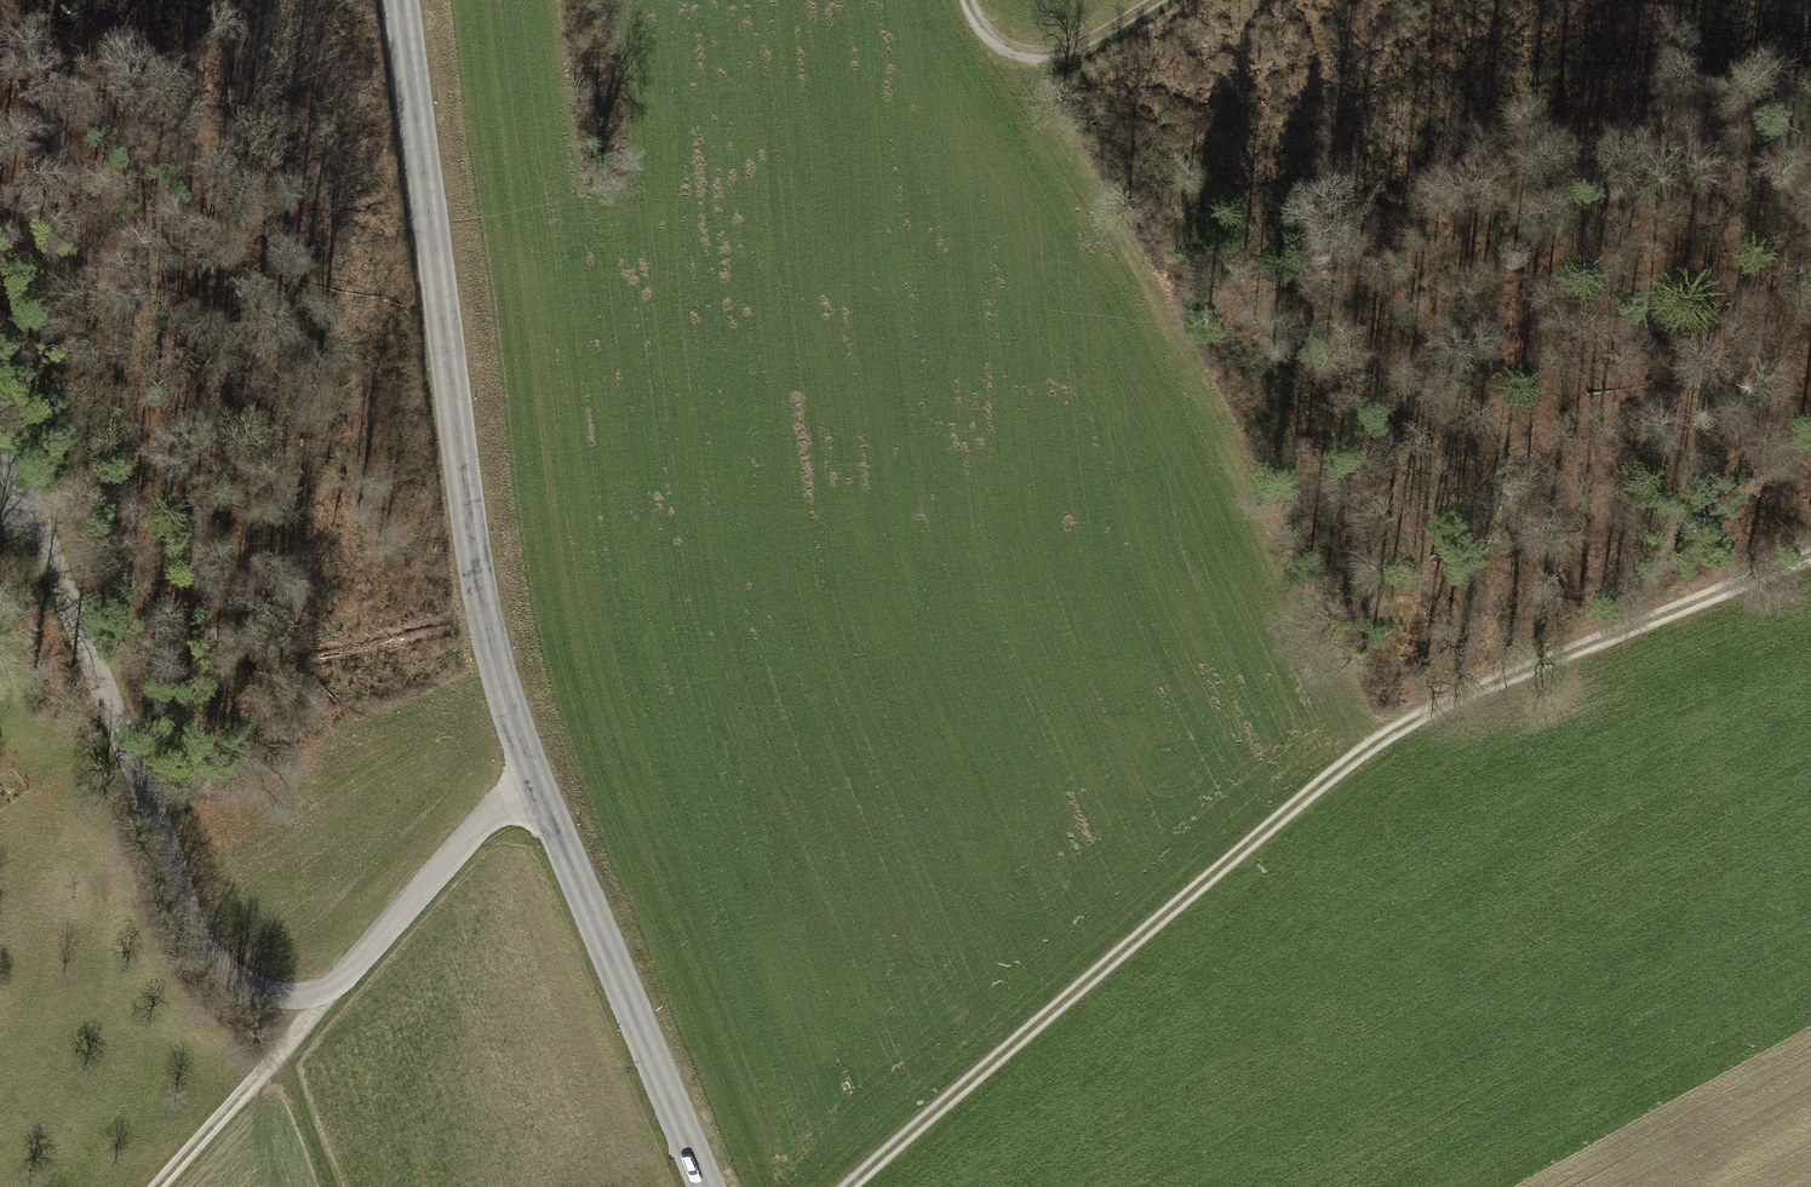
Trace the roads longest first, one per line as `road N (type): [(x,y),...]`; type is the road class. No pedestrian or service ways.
road 1 (tertiary): [(417,0),(487,651),(528,771),(707,1186)]
road 2 (track): [(0,447),(26,465),(141,756),(192,916),(241,982),(334,988),(528,771)]
road 3 (track): [(1015,60),(1372,743)]
road 4 (track): [(844,1186),(1372,743)]
road 5 (track): [(1372,743),(1506,670),(1810,555)]
road 6 (track): [(157,1186),(334,988)]
road 7 (track): [(1015,60),(1067,60),(1161,0)]
road 8 (track): [(268,1062),(324,1186)]

